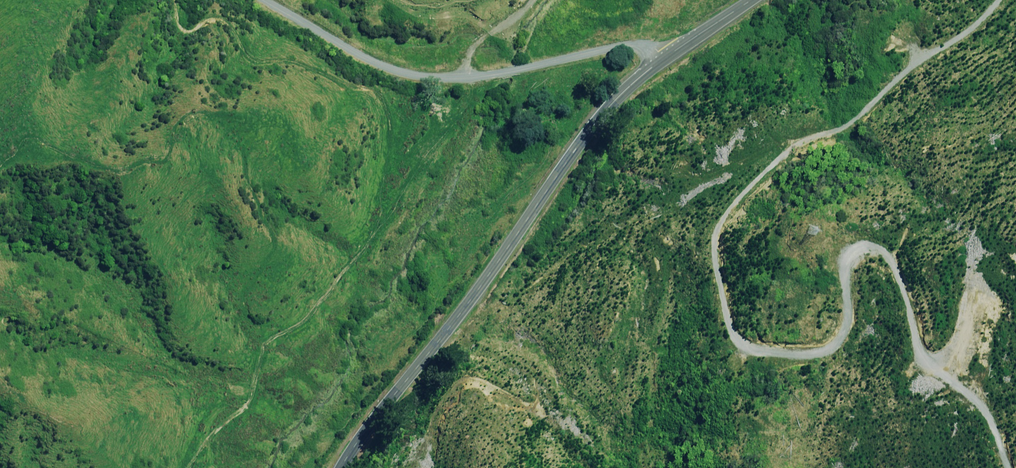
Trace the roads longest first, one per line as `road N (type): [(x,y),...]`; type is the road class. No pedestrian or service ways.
road 1 (primary): [(343,467),(599,120),(663,59)]
road 2 (unclassified): [(265,0),(376,63),(414,75),(473,80),(628,48),(663,59)]

